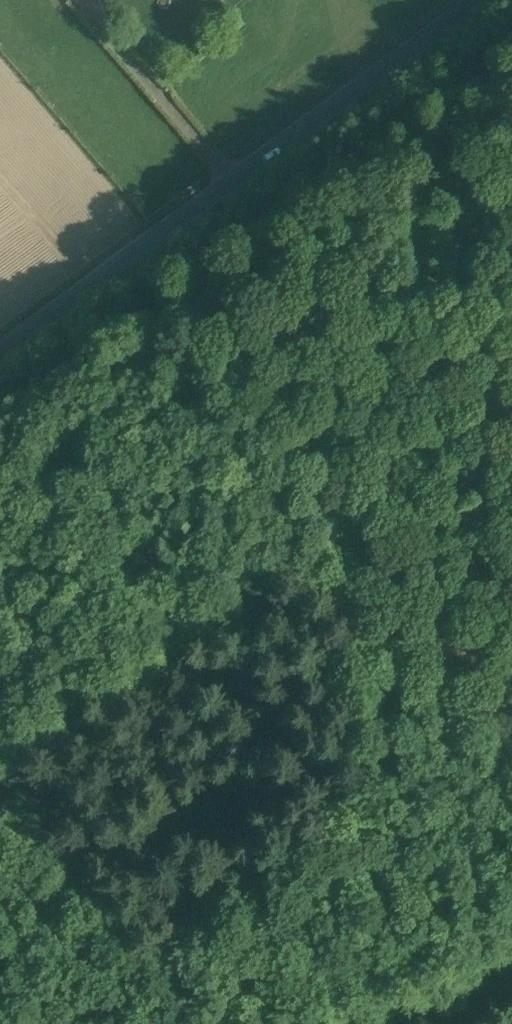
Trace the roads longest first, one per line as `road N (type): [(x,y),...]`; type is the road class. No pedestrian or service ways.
road 1 (track): [(511,67),(189,289),(0,516)]
road 2 (unclassified): [(484,0),(0,352)]

